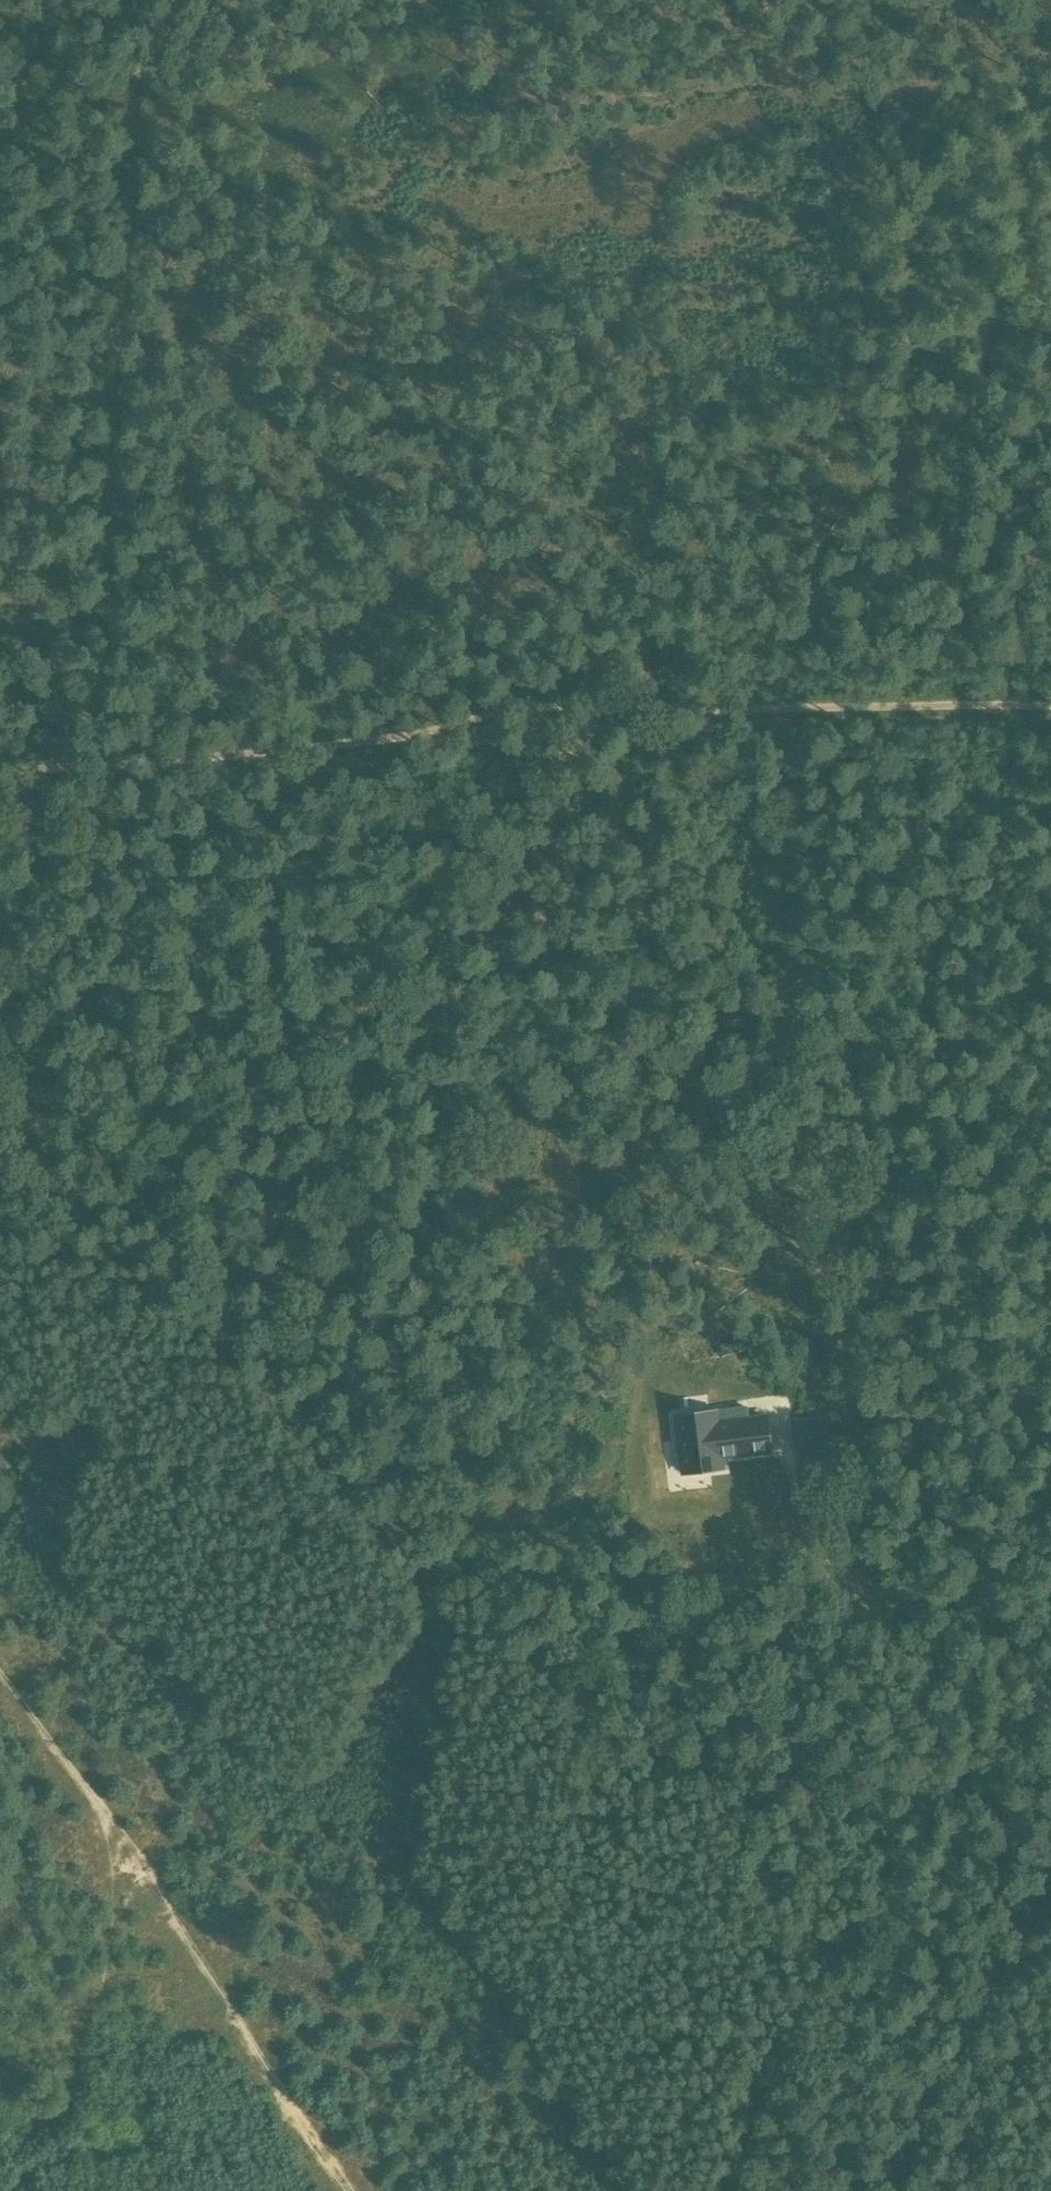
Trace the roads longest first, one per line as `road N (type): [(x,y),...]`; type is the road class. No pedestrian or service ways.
road 1 (track): [(0,770),(177,762),(587,710),(1050,699)]
road 2 (track): [(834,1959),(908,1770),(928,1692)]
road 3 (track): [(740,2190),(834,1959)]

